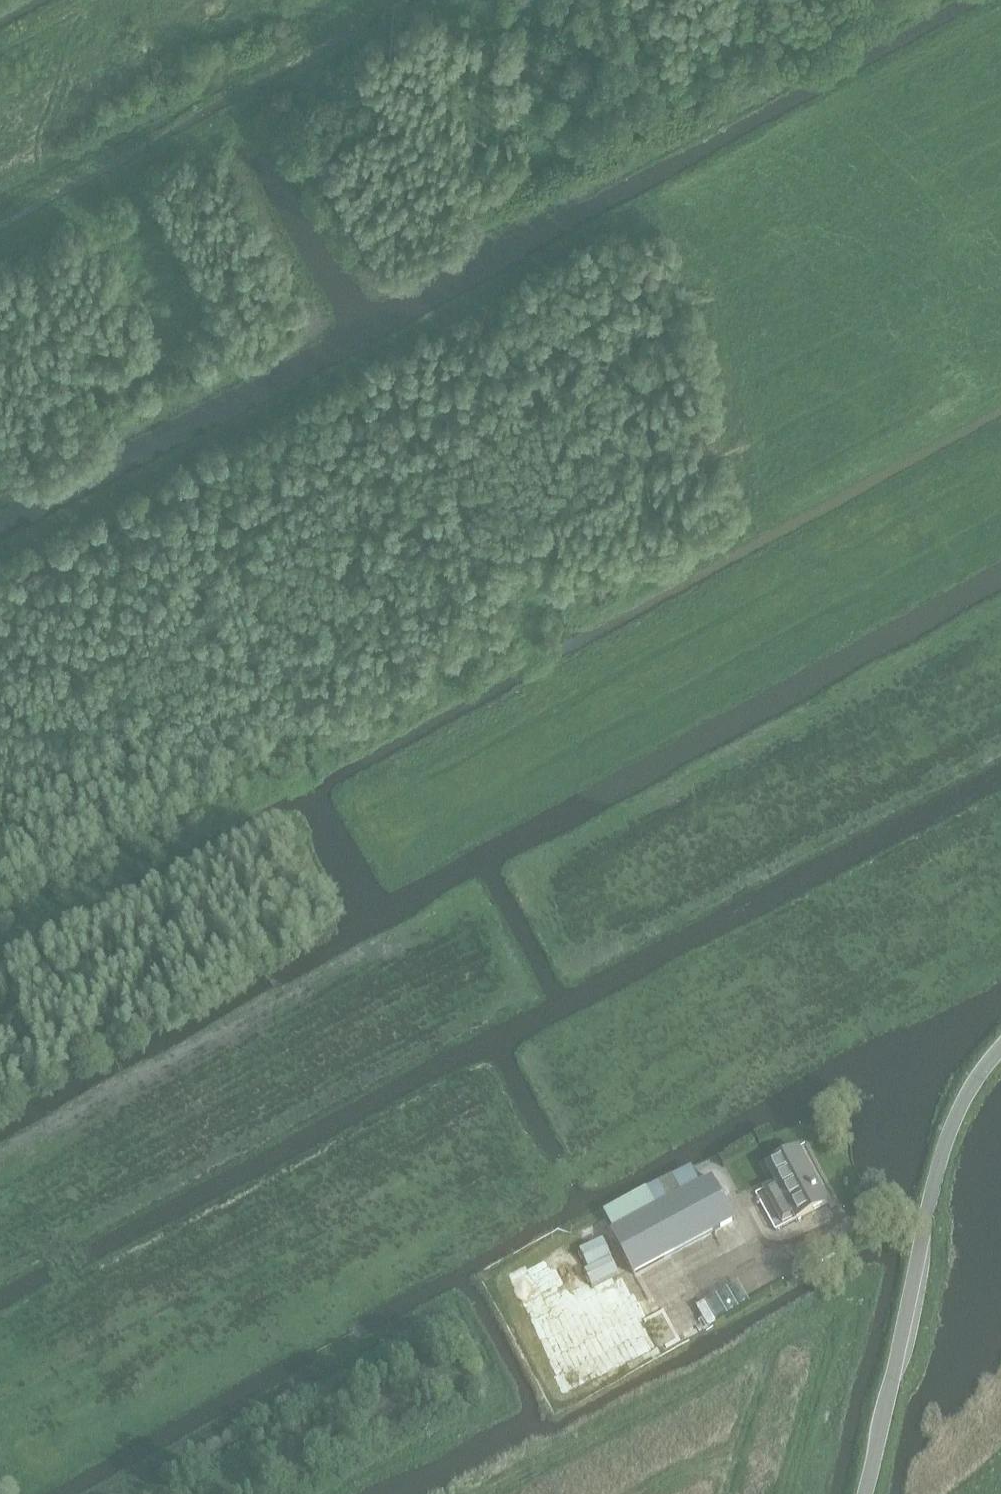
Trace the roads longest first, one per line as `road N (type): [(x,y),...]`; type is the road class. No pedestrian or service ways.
road 1 (unclassified): [(866,1493),(943,1151),(977,1078),(1000,1049)]

